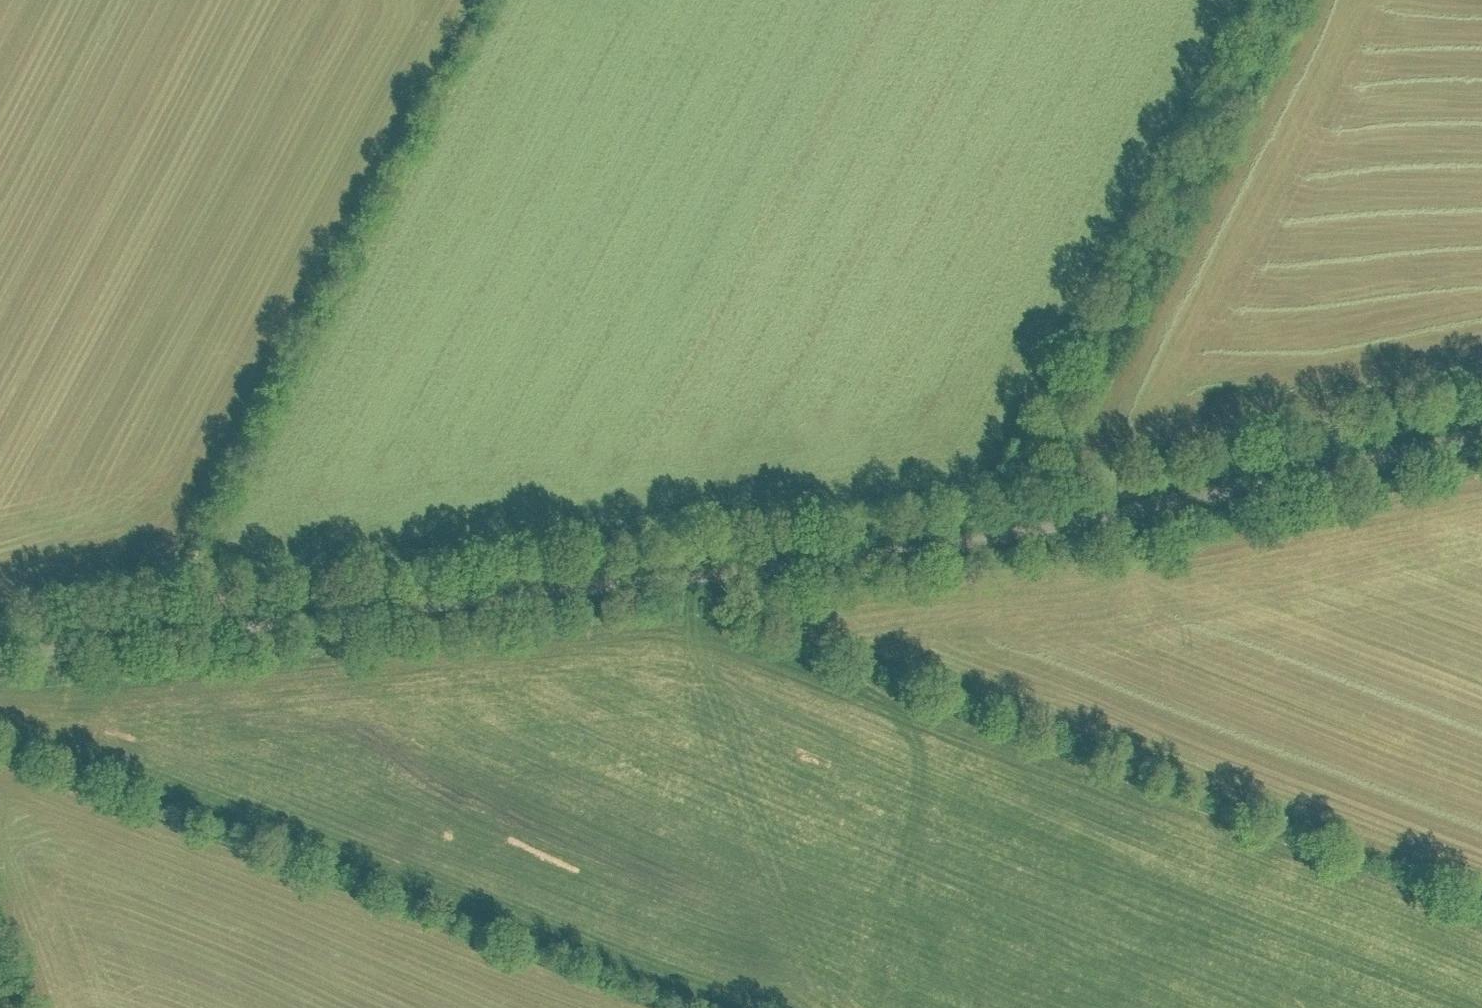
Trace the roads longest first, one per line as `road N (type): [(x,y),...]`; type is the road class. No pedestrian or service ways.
road 1 (unclassified): [(0,656),(971,544),(1481,436)]
road 2 (track): [(0,763),(673,1007)]

